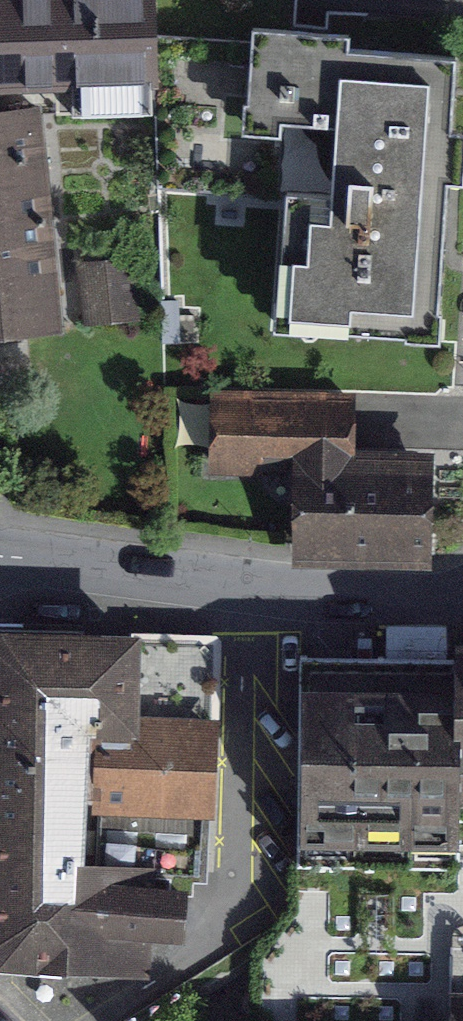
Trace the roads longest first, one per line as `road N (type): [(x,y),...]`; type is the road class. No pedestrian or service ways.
road 1 (residential): [(105,1020),(232,916),(256,850),(262,582)]
road 2 (residential): [(262,582),(0,559)]
road 3 (residential): [(462,588),(262,582)]

